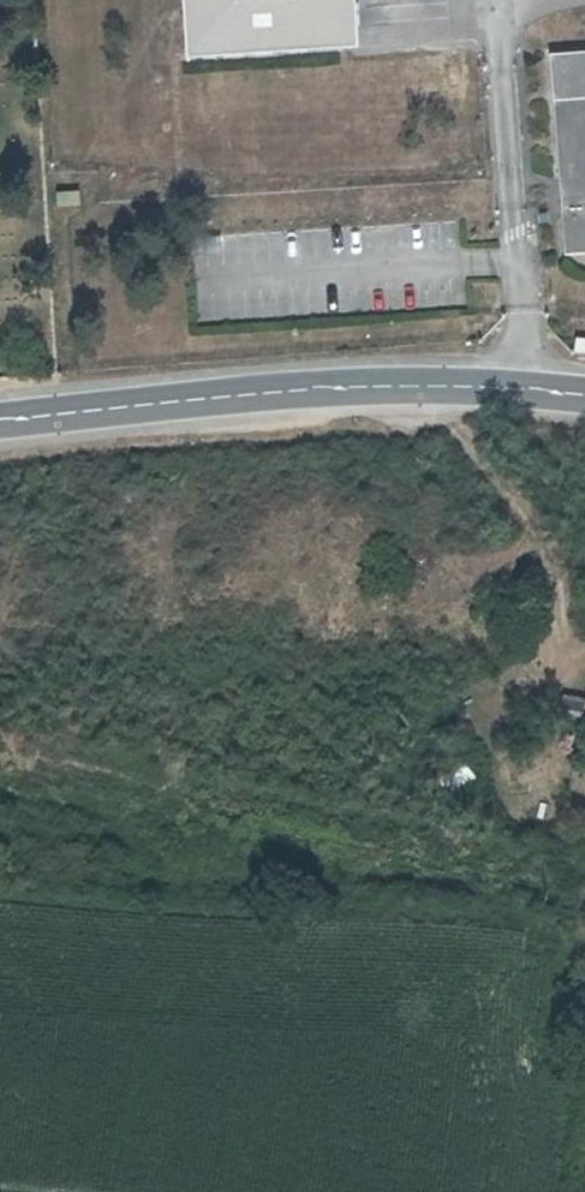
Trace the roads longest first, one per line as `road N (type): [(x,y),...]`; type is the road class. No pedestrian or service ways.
road 1 (tertiary): [(0,421),(437,385),(584,397)]

